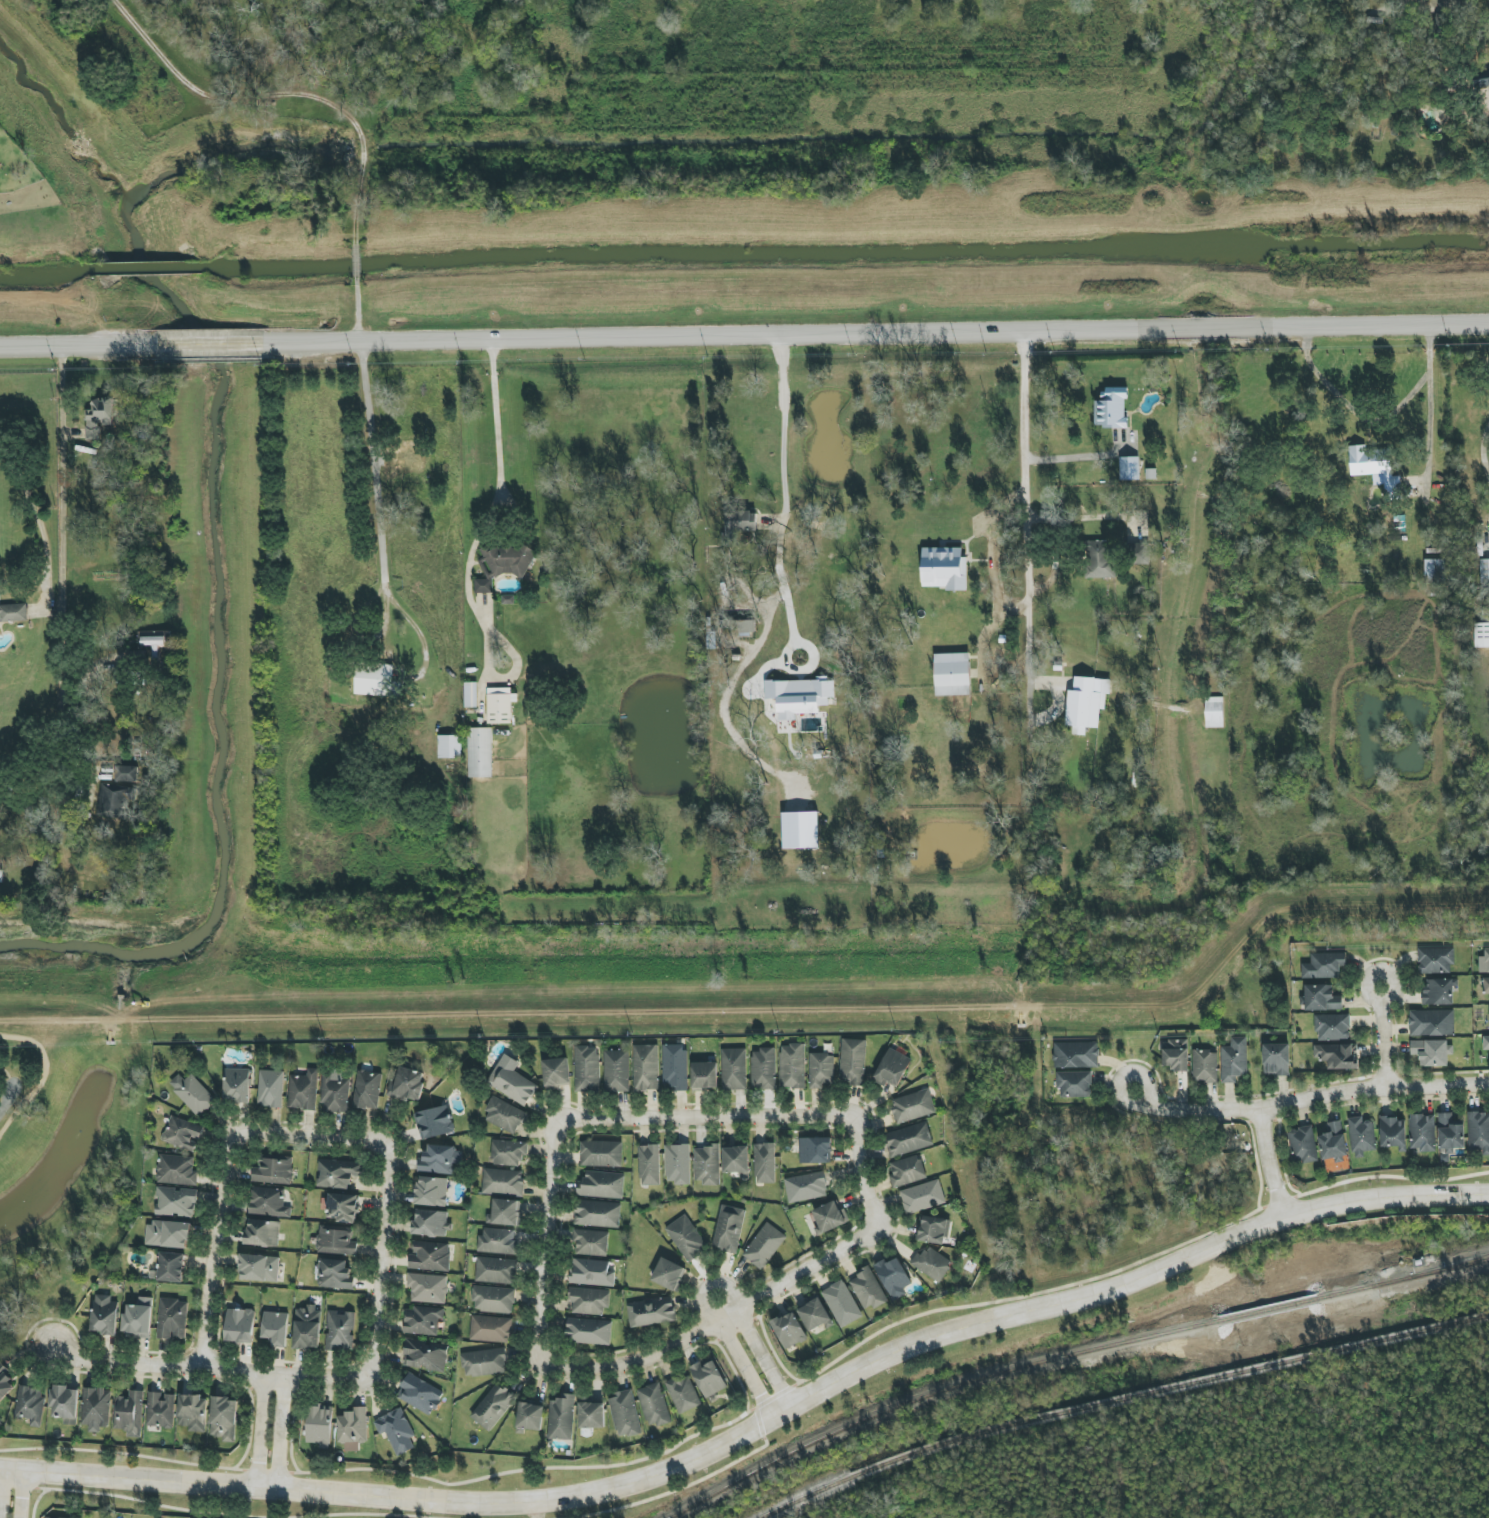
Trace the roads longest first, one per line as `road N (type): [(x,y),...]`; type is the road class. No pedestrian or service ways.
road 1 (residential): [(1488,1195),(1403,1193),(1282,1215),(1128,1283),(918,1339),(678,1464),(617,1489),(555,1501),(491,1507),(0,1468)]
road 2 (residential): [(264,348),(498,351),(1030,321),(1488,326)]
road 3 (track): [(0,1012),(1024,1006)]
road 4 (track): [(196,371),(194,688),(181,908),(167,917),(0,919)]
road 5 (residential): [(362,1378),(374,1363),(387,1153),(373,1138),(238,1133),(224,1147),(199,1368)]
road 6 (residential): [(498,351),(502,514),(472,569),(473,606),(519,674),(525,911)]
road 7 (track): [(1024,1006),(1194,1006),(1291,912),(1488,909)]
road 8 (residential): [(1040,794),(1024,464),(1030,321)]
road 9 (residential): [(115,0),(166,63),(203,93),(219,100),(280,93),(330,99),(360,133),(361,244)]
road 10 (residential): [(362,285),(392,598),(424,638),(434,682)]
road 11 (residential): [(536,1350),(556,1366),(595,1369),(643,1358),(869,1229)]
road 12 (residential): [(1133,1088),(1167,1110),(1259,1109),(1384,1088),(1488,1084)]
road 13 (residential): [(53,1348),(88,1361),(362,1378)]
road 14 (residential): [(791,1401),(726,1287),(712,1282),(701,1298),(767,1415)]
road 15 (residential): [(849,1119),(558,1124)]
road 16 (residential): [(558,1124),(551,1133),(536,1350)]
road 17 (residential): [(0,350),(157,347)]

